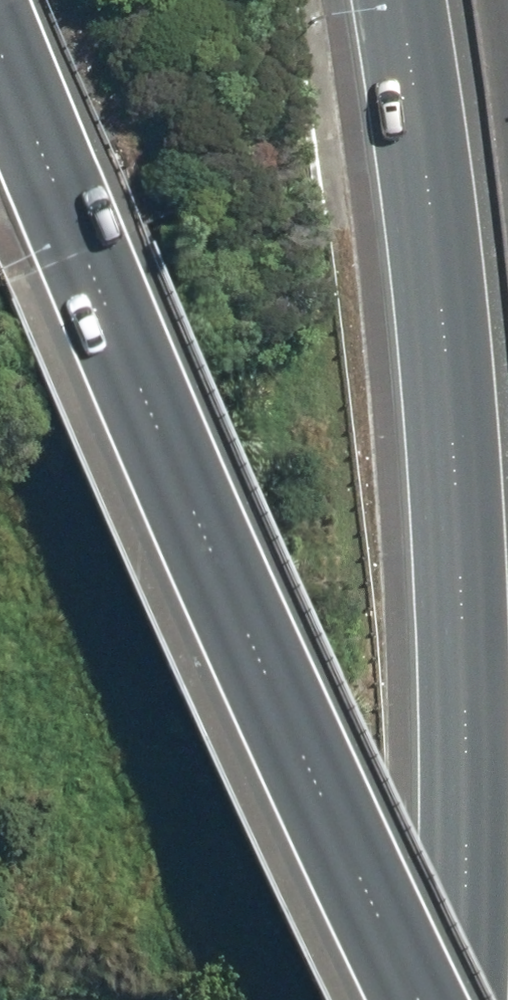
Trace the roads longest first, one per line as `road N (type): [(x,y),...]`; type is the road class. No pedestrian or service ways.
road 1 (motorway): [(408,999),(90,293),(0,58)]
road 2 (motorway): [(468,999),(472,923),(451,332),(402,0)]

